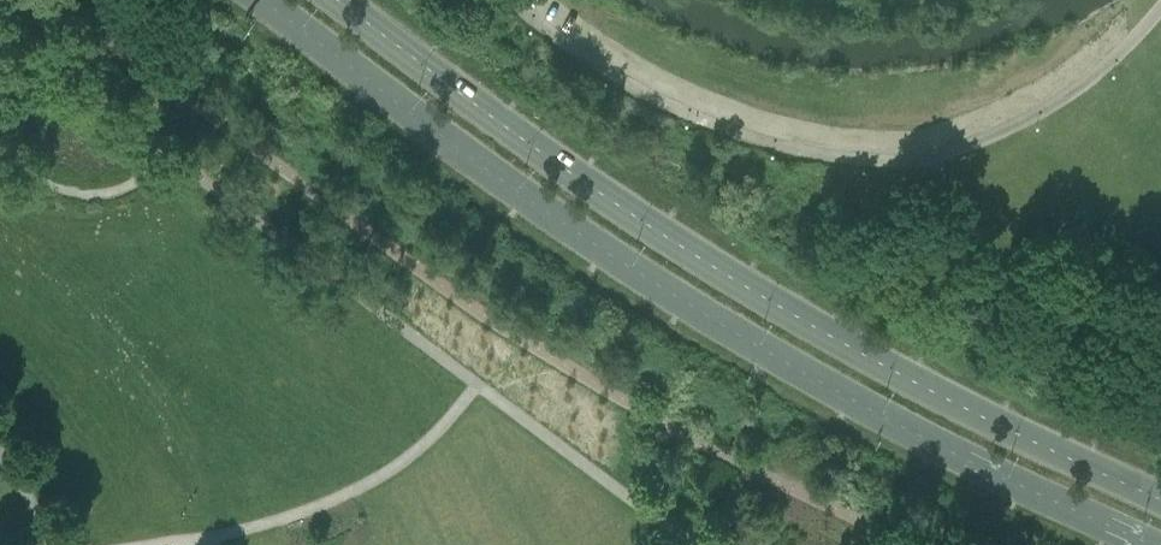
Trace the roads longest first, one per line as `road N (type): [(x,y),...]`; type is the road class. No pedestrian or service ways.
road 1 (trunk): [(1160,502),(913,385),(680,251),(333,0)]
road 2 (trunk): [(259,0),(656,288),(937,446)]
road 3 (primary): [(937,446),(1144,544)]

